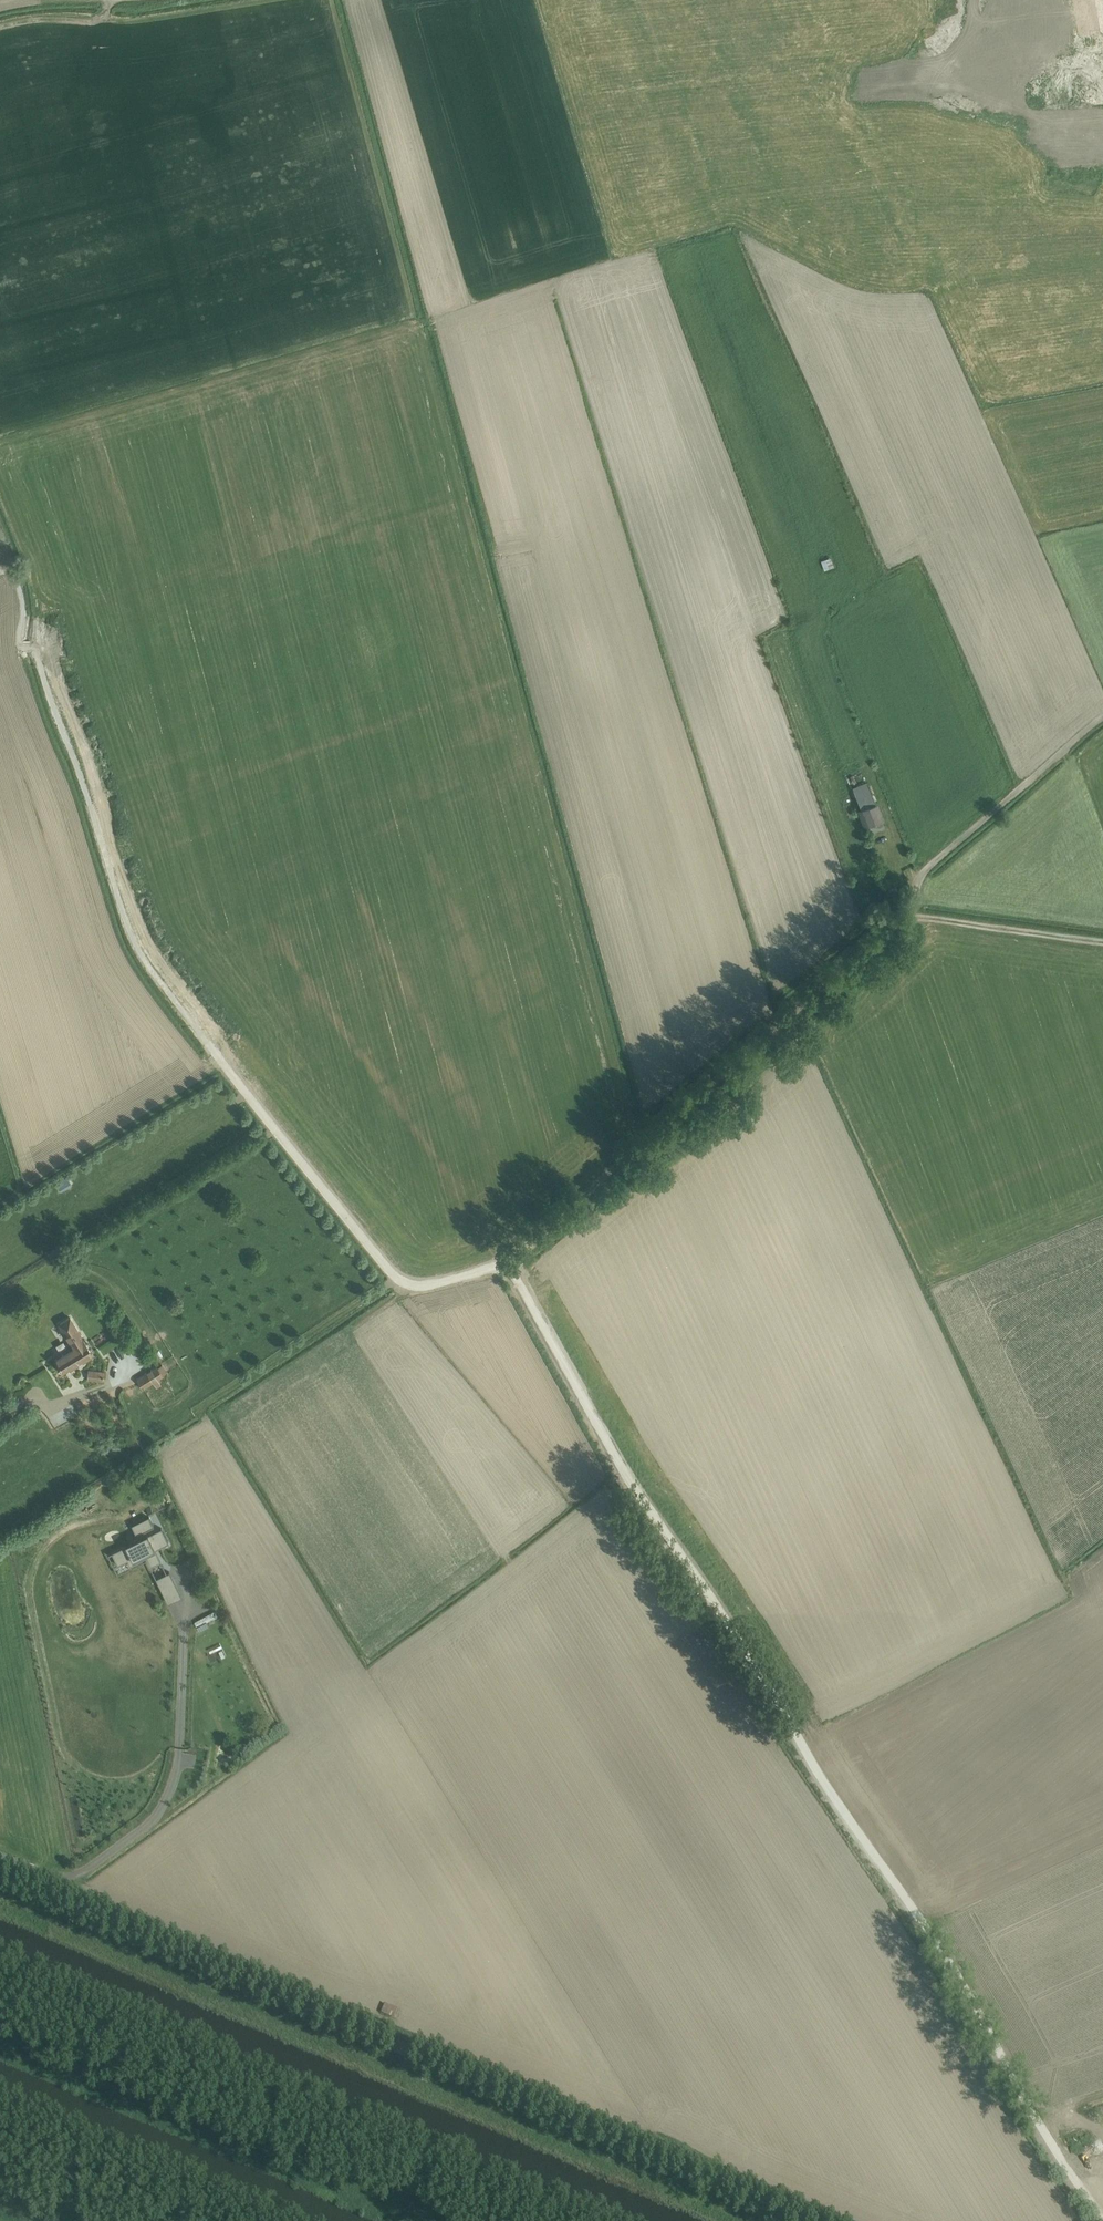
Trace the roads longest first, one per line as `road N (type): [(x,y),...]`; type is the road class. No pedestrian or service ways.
road 1 (unclassified): [(0,1872),(812,2220)]
road 2 (track): [(906,915),(1102,943)]

